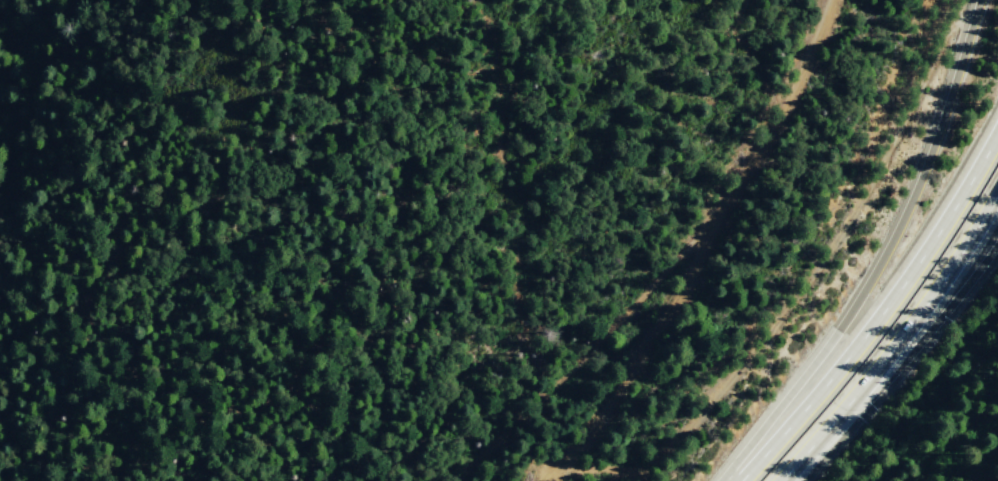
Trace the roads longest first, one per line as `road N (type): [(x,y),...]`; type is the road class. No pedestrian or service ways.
road 1 (motorway): [(978,0),(907,213),(861,293),(725,480)]
road 2 (motorway): [(997,131),(880,313),(740,480)]
road 3 (motorway): [(780,480),(906,332),(997,190)]
road 4 (motorway): [(829,426),(881,387),(997,241)]

